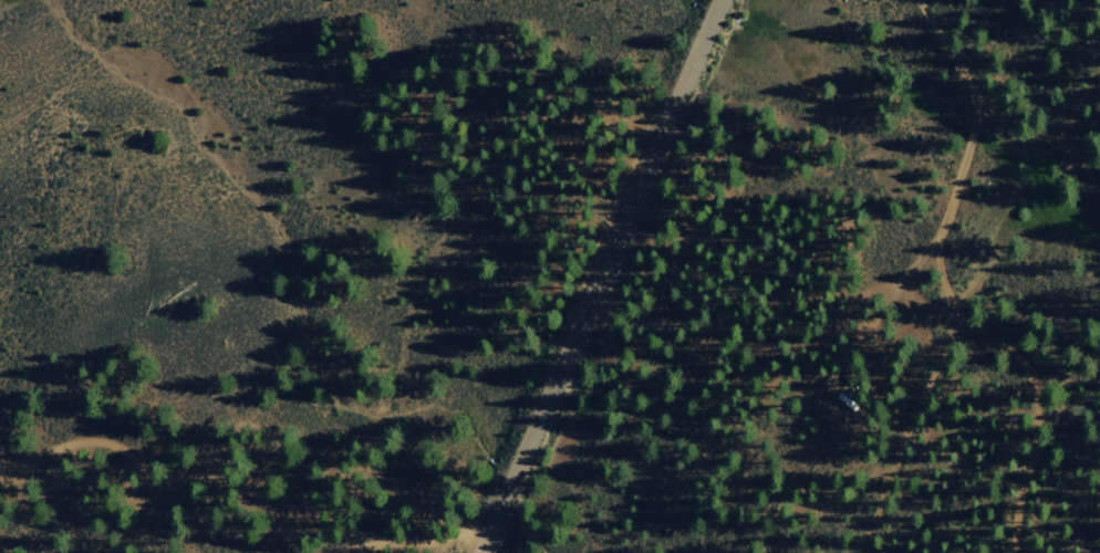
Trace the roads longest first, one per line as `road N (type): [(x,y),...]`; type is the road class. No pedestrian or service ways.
road 1 (tertiary): [(478,552),(719,0)]
road 2 (track): [(1013,552),(1017,488),(1040,400),(1031,368),(954,303),(941,264),(941,234),(975,139),(977,90)]
road 3 (track): [(865,552),(900,398),(938,323),(947,286)]
road 4 (track): [(921,0),(985,104),(1007,124)]
road 5 (track): [(1007,124),(1052,129),(1072,114),(1099,63)]

